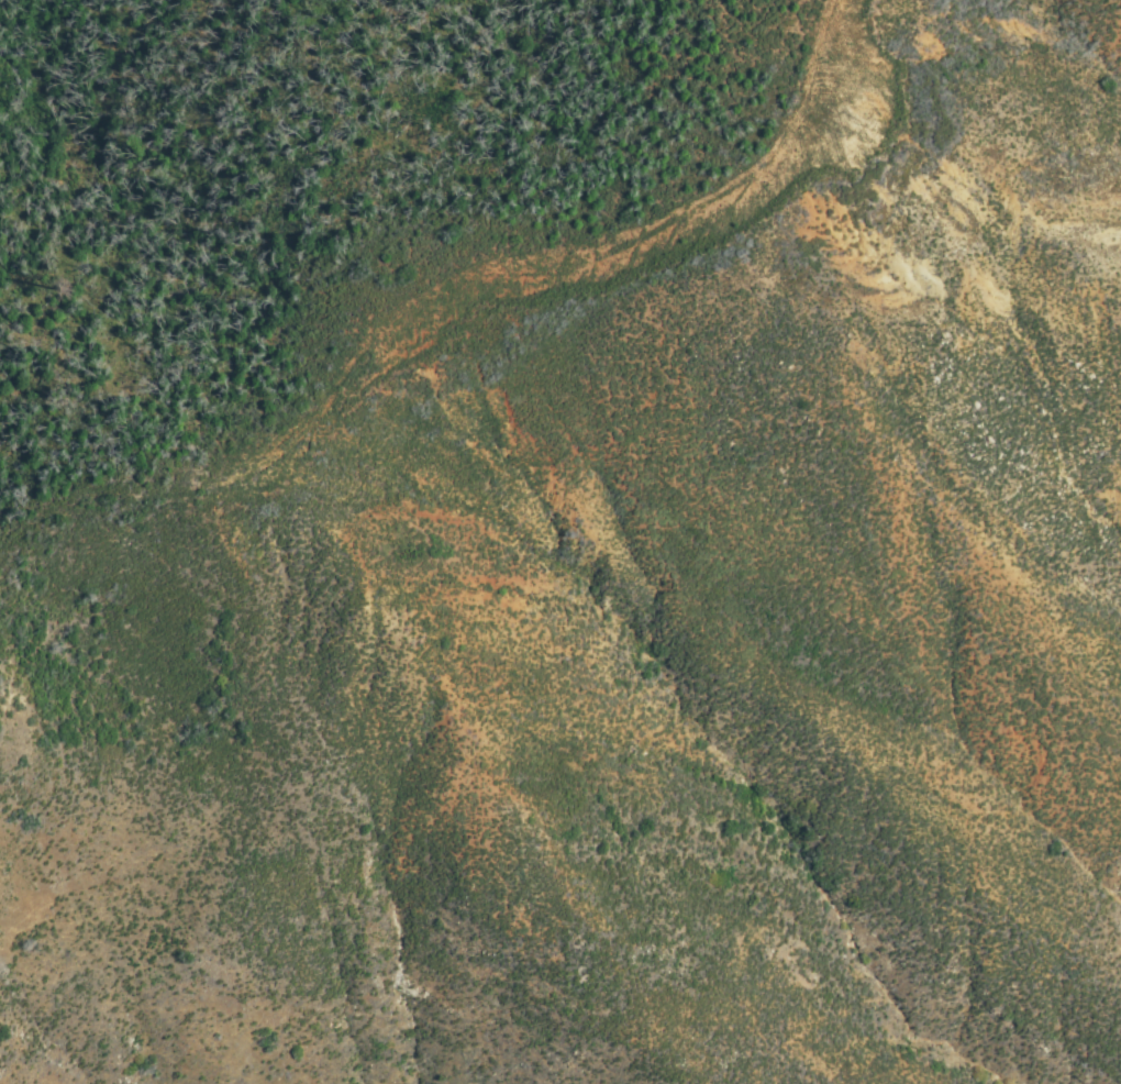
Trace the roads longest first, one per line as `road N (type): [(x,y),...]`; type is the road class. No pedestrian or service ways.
road 1 (track): [(0,573),(14,553),(70,523),(196,491),(432,338),(741,186),(783,144),(832,0)]

